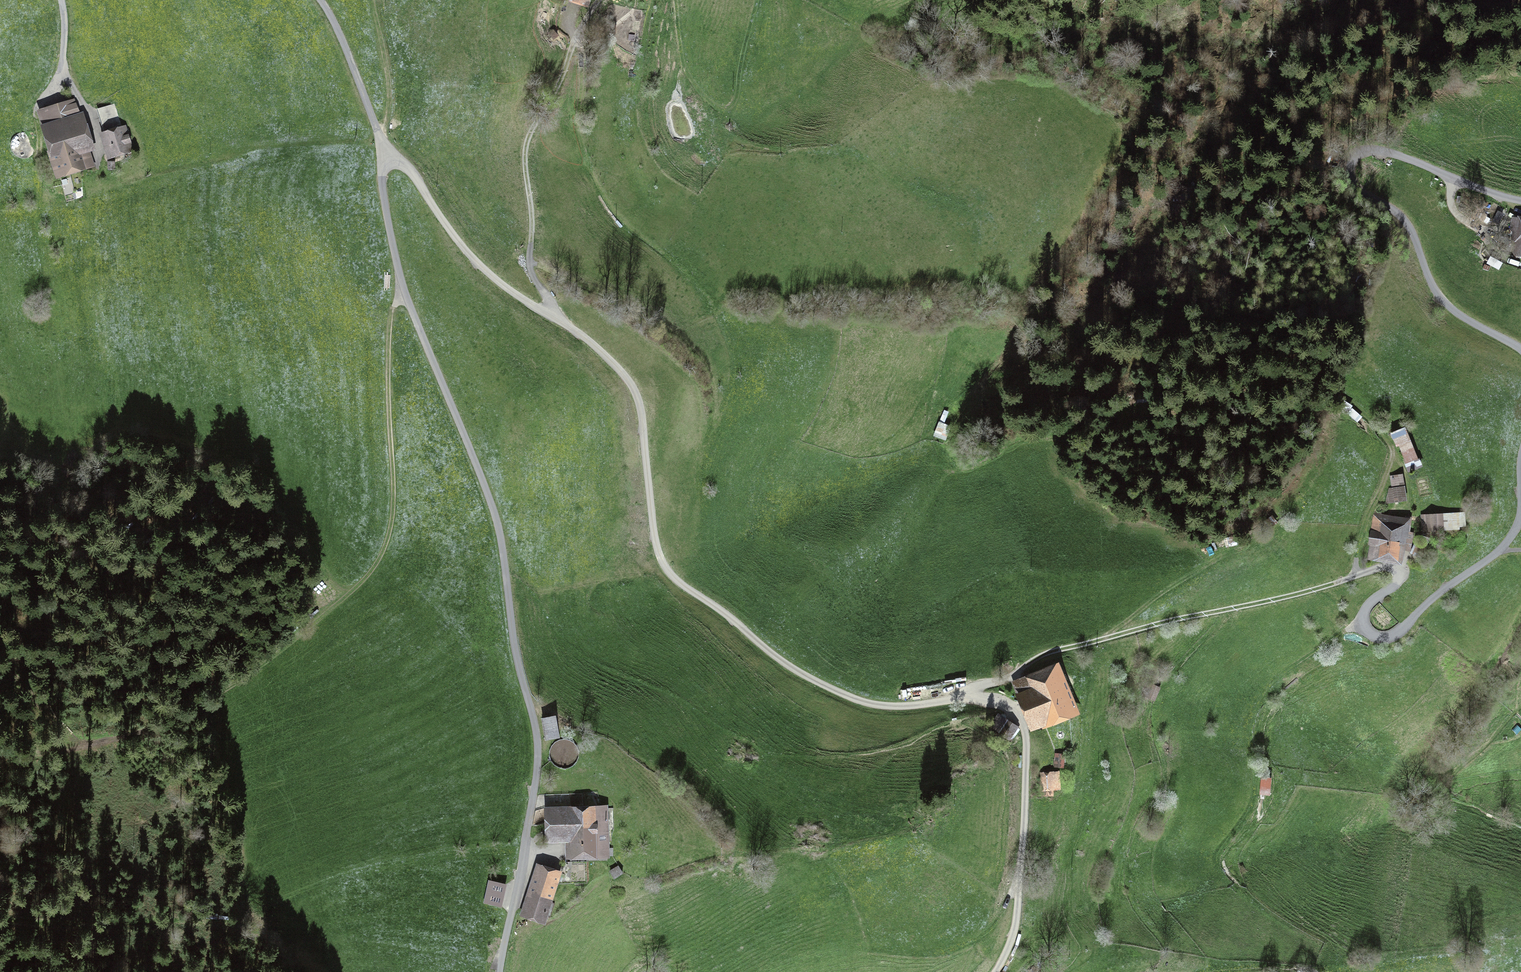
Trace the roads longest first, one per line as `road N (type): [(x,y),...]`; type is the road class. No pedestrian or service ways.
road 1 (track): [(381,154),(411,171),(451,233),(499,282),(589,341),(629,382),(642,418),(656,542),(671,575),(787,666),(848,696),(888,707),(967,697)]
road 2 (unclassified): [(381,138),(404,294),(497,521),(537,737),(500,971)]
road 3 (track): [(967,697),(1063,649),(1394,567),(1398,581),(1364,619),(1386,637),(1498,552),(1520,516)]
road 4 (track): [(0,920),(229,923),(366,870),(524,847)]
road 5 (track): [(971,470),(1015,445),(1065,437),(1144,355),(1273,184),(1304,163),(1348,166)]
road 6 (track): [(1356,575),(1393,452),(1334,393),(1266,378),(1217,401),(1102,430),(1075,449)]
road 7 (track): [(1520,349),(1438,297),(1408,223),(1352,186),(1348,166),(1363,152),(1384,152),(1520,201)]
road 8 (track): [(0,754),(81,748),(150,730),(262,665),(345,600)]
road 9 (track): [(601,0),(526,149),(532,270),(558,319)]
road 10 (track): [(1231,887),(1215,861),(1255,796),(1248,735),(1254,712),(1286,671),(1364,619)]
road 11 (track): [(404,294),(390,317),(391,533),(345,600)]
road 12 (track): [(967,697),(1013,709),(1026,748),(1015,926),(996,971)]
road 13 (track): [(674,0),(686,70),(720,107),(736,97),(757,0)]
road 14 (track): [(381,138),(389,88),(375,0)]
road 15 (track): [(1451,177),(1455,215),(1479,230),(1508,238),(1517,200)]
road 16 (track): [(1393,452),(1411,506),(1400,569)]

